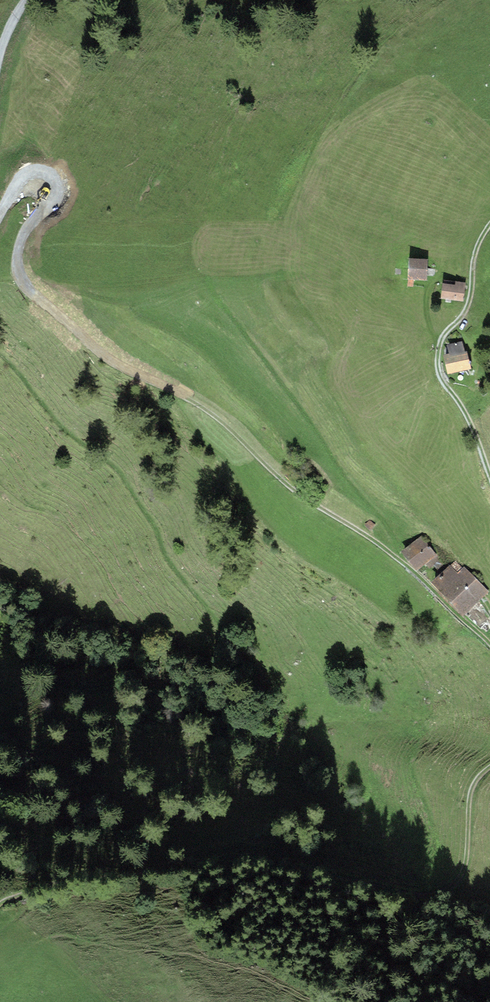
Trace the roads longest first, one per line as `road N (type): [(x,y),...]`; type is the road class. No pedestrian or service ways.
road 1 (track): [(489,645),(415,573),(291,487),(209,411),(107,360),(30,295),(15,261),(42,192),(24,189),(0,212)]
road 2 (track): [(0,904),(36,891),(240,866),(327,872),(410,894),(440,892),(462,872),(470,794),(489,767)]
road 3 (track): [(489,476),(437,359),(442,338),(468,303),(474,255),(489,224)]

